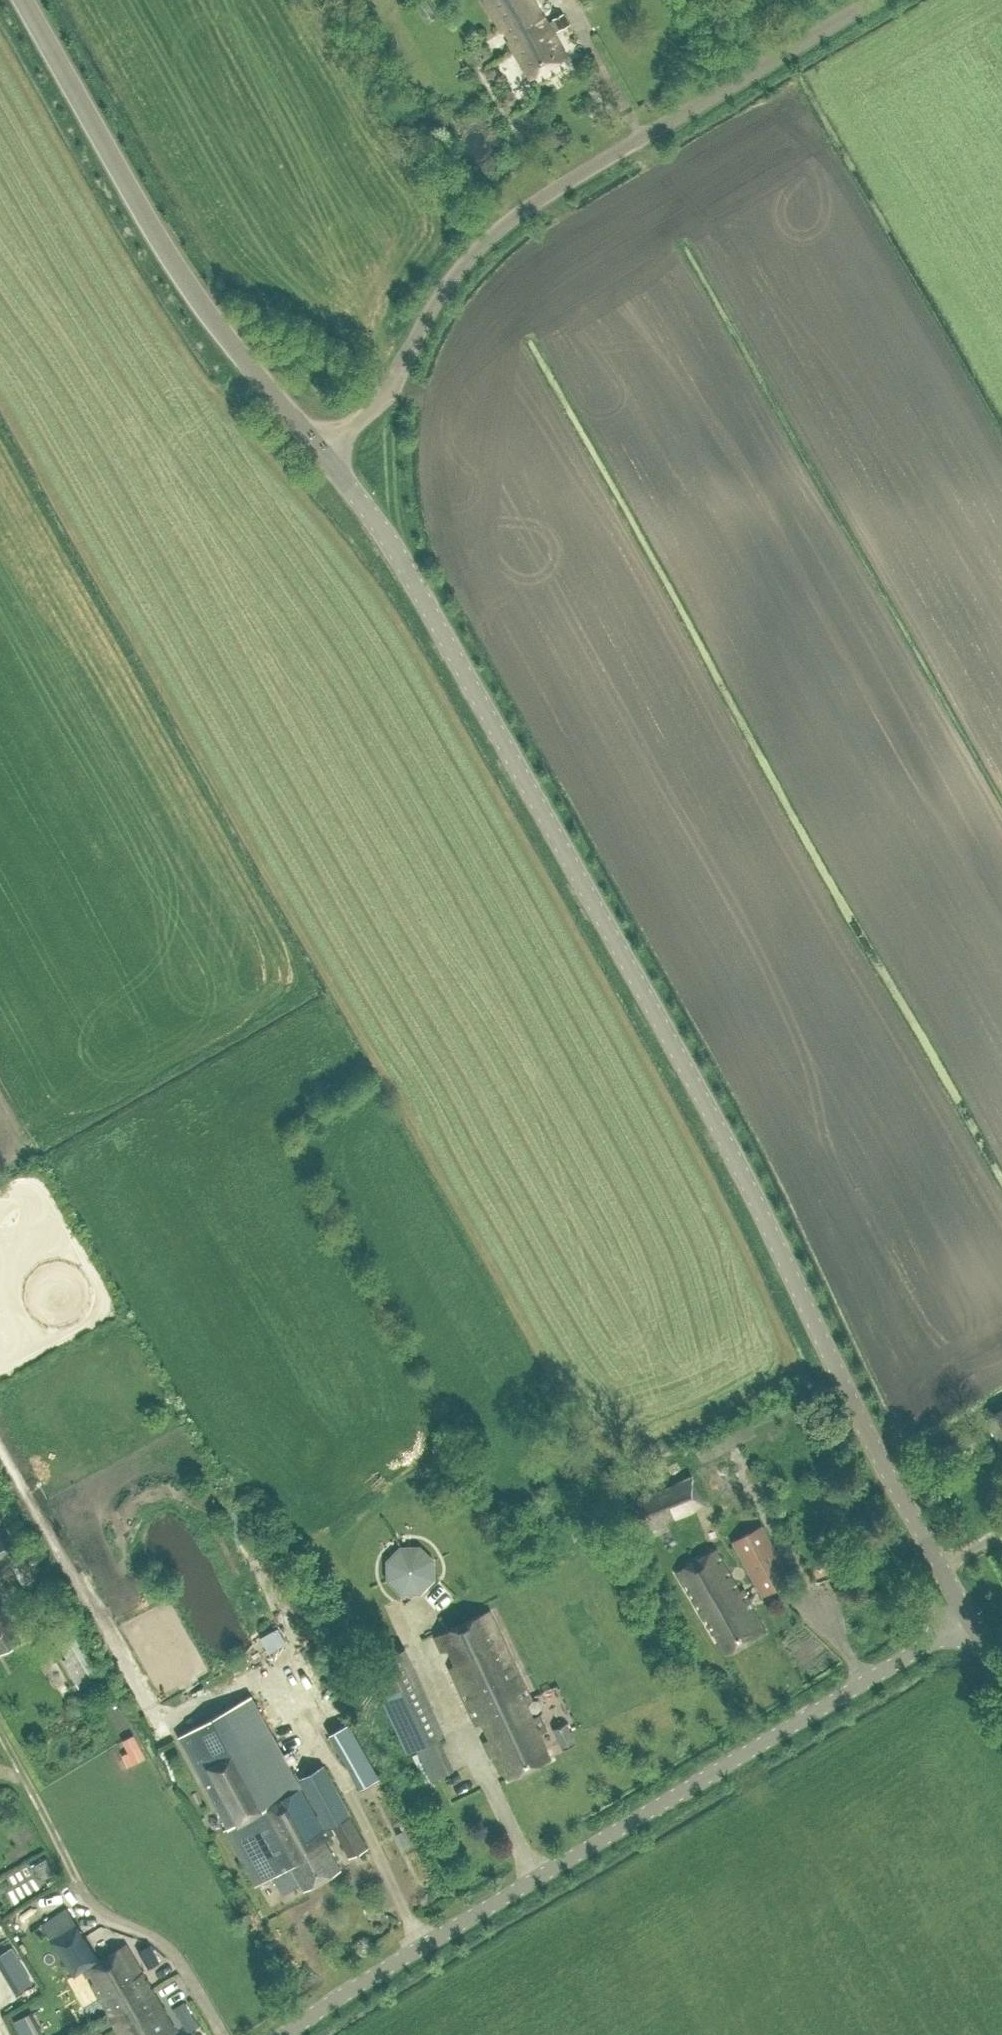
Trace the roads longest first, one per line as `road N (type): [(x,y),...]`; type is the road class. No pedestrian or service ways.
road 1 (tertiary): [(966,1618),(783,1257),(432,609),(318,449)]
road 2 (unclassified): [(282,2034),(966,1618)]
road 3 (unclassified): [(875,0),(525,207),(457,268),(371,408),(318,449)]
road 4 (tertiary): [(318,449),(207,317),(29,0)]

